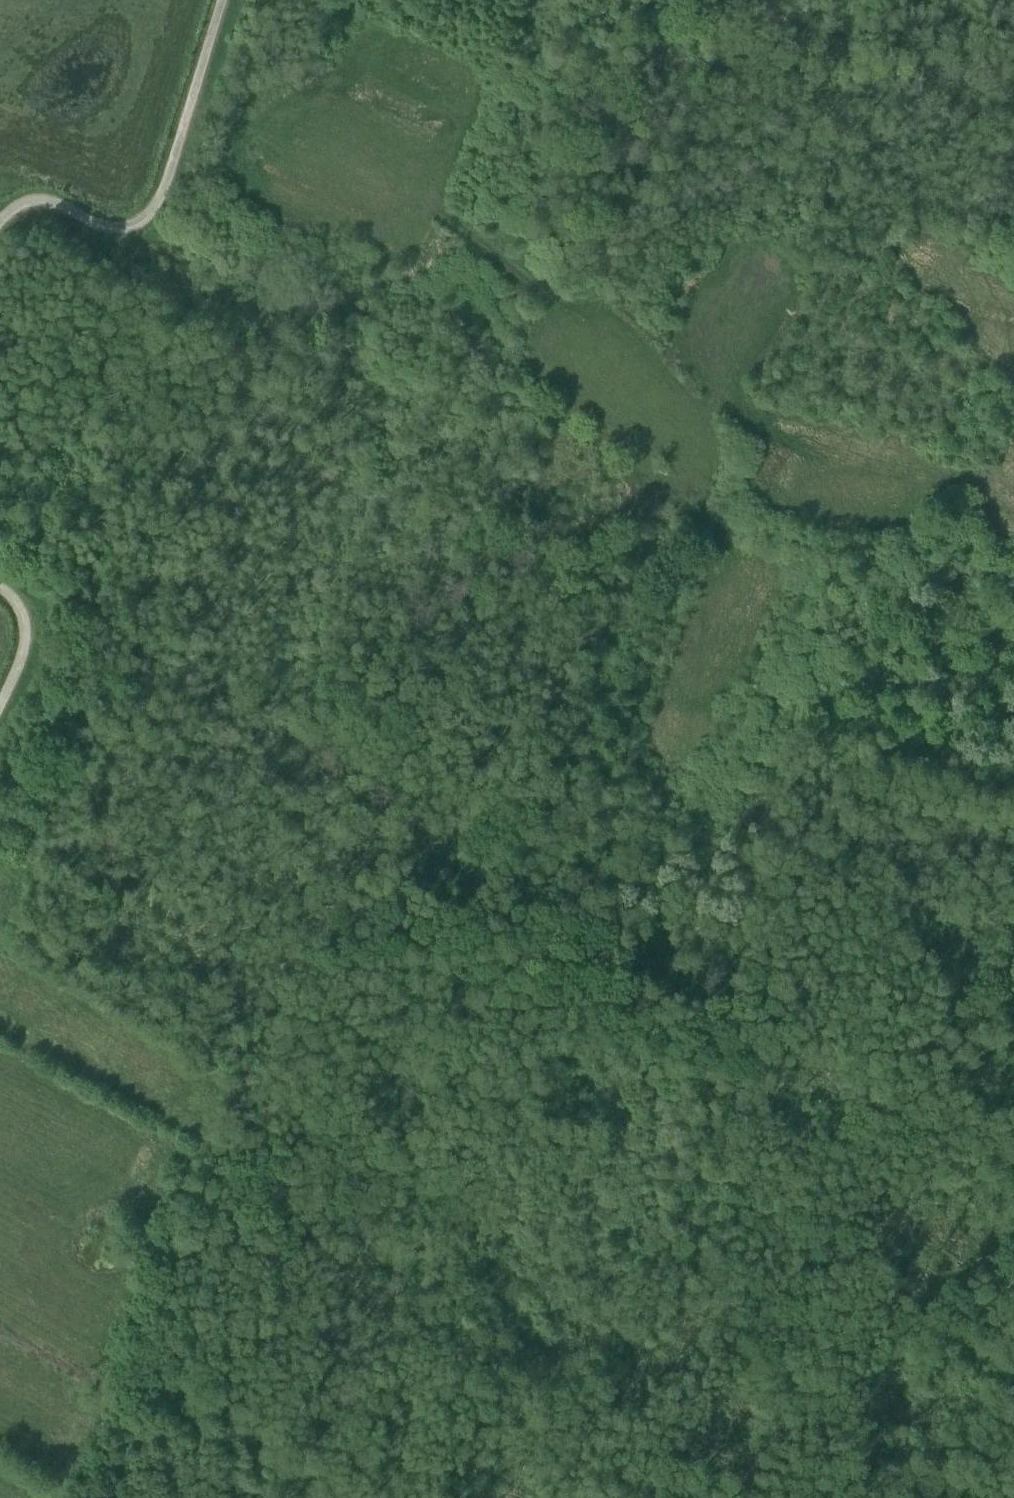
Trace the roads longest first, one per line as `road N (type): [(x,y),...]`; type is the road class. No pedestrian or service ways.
road 1 (unclassified): [(0,202),(24,187),(130,200),(146,182),(204,0)]
road 2 (unclassified): [(0,690),(27,614),(0,580)]

